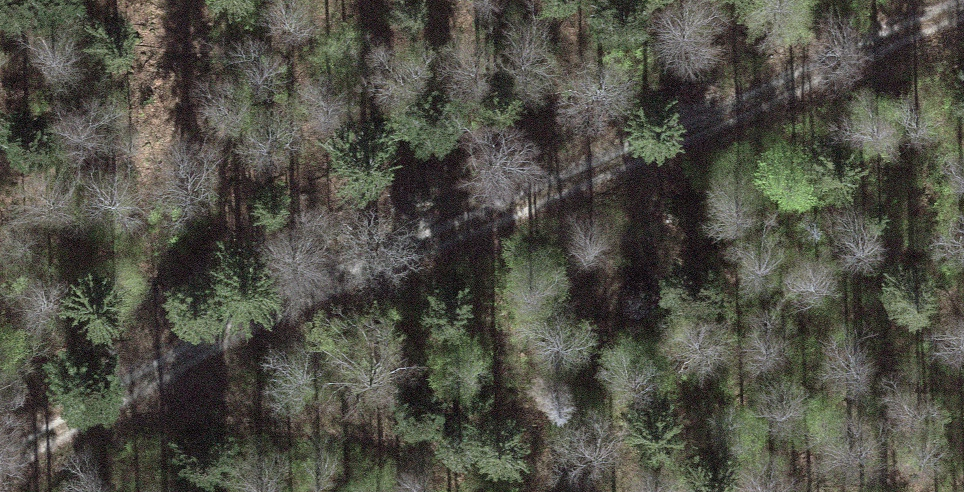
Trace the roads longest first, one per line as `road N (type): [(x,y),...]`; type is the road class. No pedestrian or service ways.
road 1 (track): [(0,465),(198,345),(424,232),(963,10)]
road 2 (track): [(144,378),(466,437),(667,491)]

